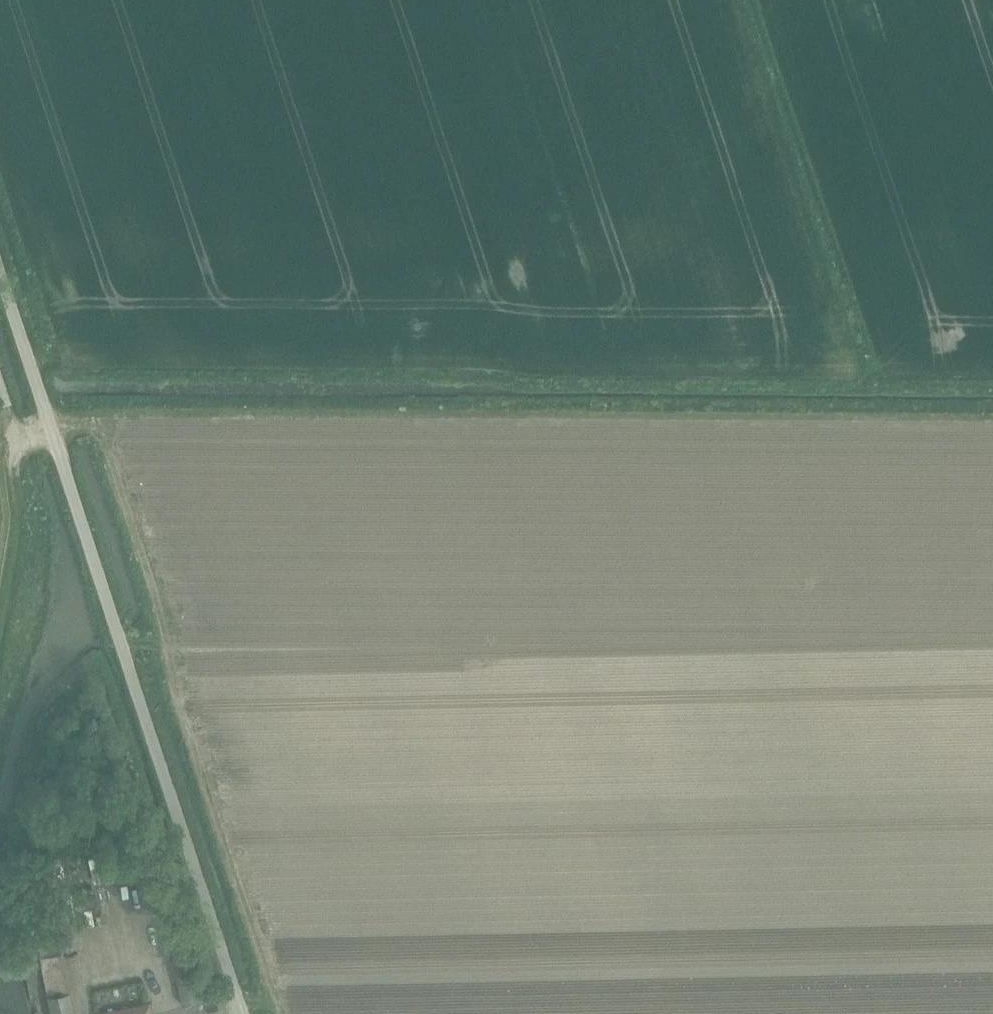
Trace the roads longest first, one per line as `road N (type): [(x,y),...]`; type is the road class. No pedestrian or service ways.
road 1 (unclassified): [(243,1013),(0,279)]

